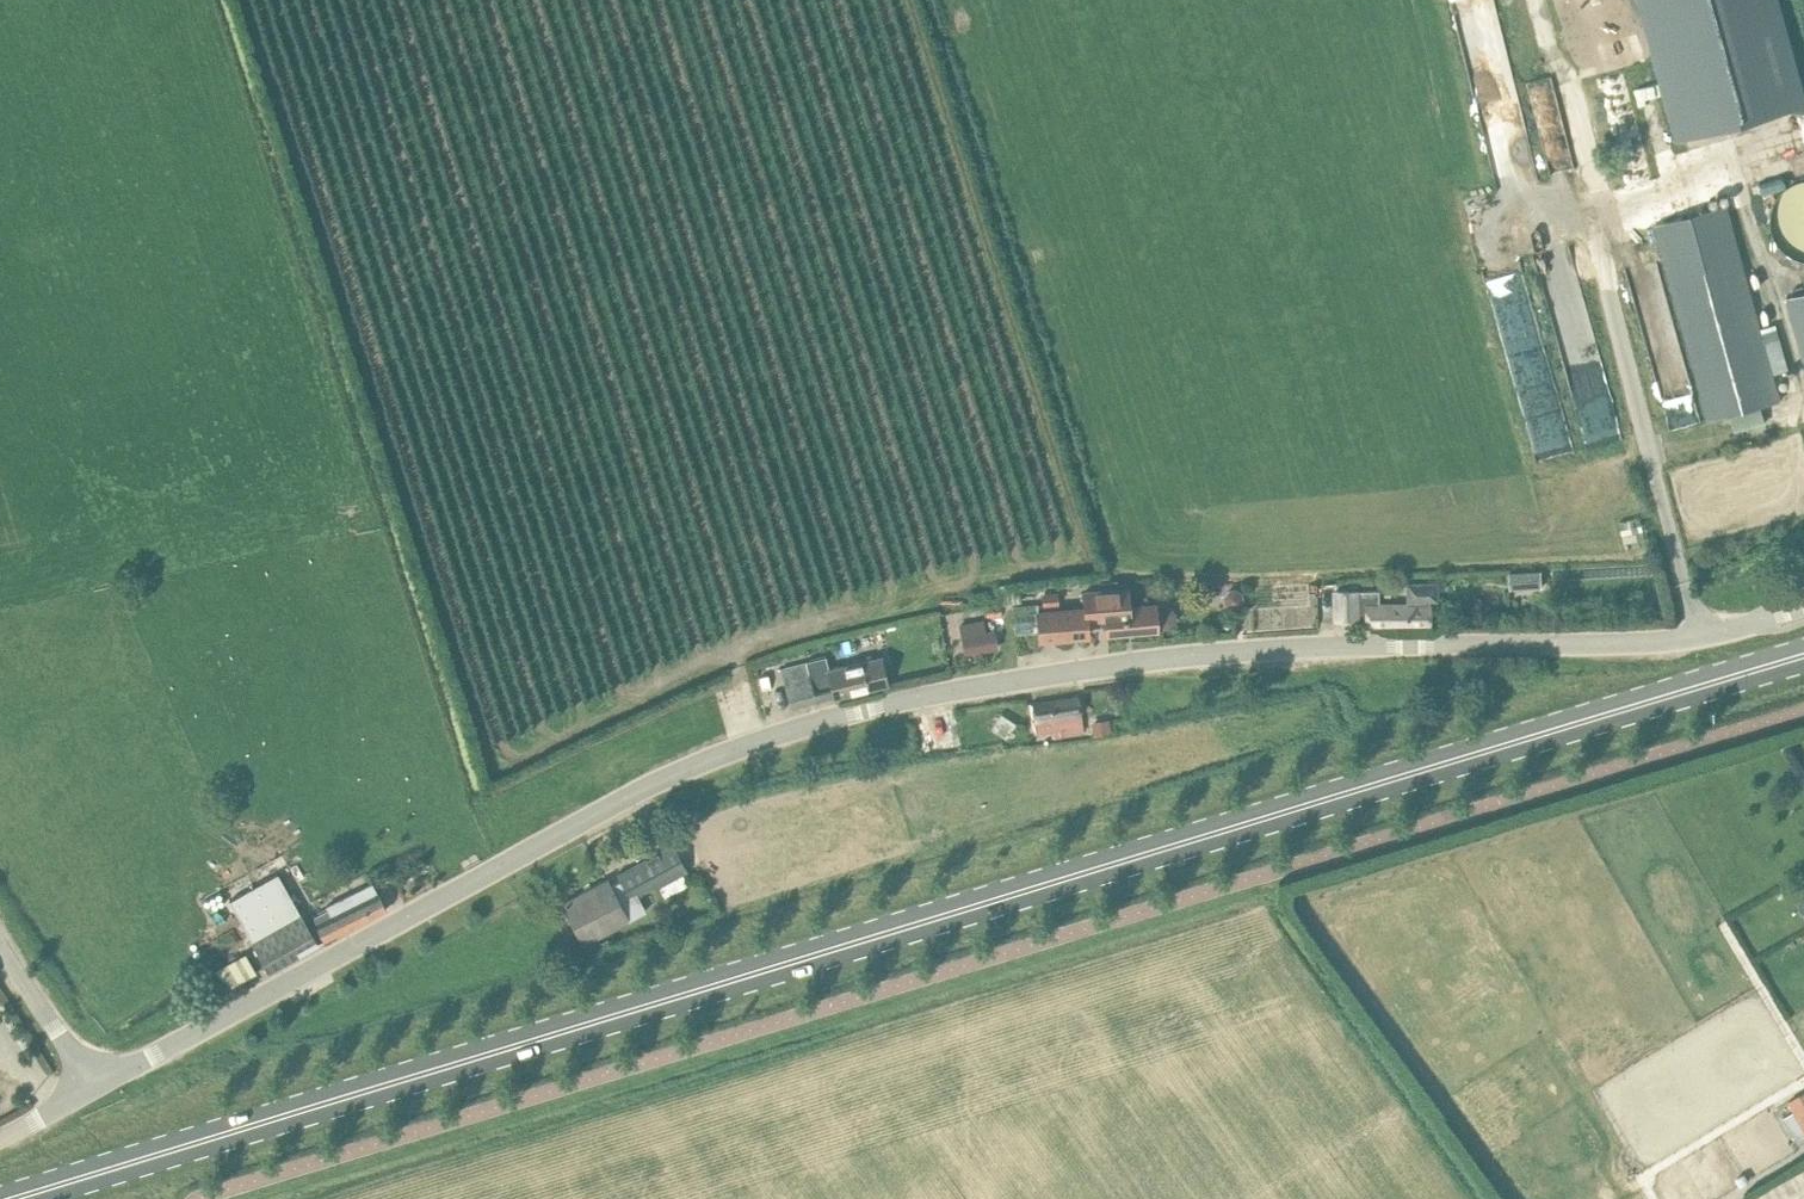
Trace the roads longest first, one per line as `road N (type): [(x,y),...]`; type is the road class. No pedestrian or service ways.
road 1 (primary): [(2,1198),(1803,657)]
road 2 (unclassified): [(93,1086),(694,762),(790,722),(970,681),(1170,654),(1650,644),(1803,606)]
road 3 (unclassified): [(93,1086),(0,937)]

